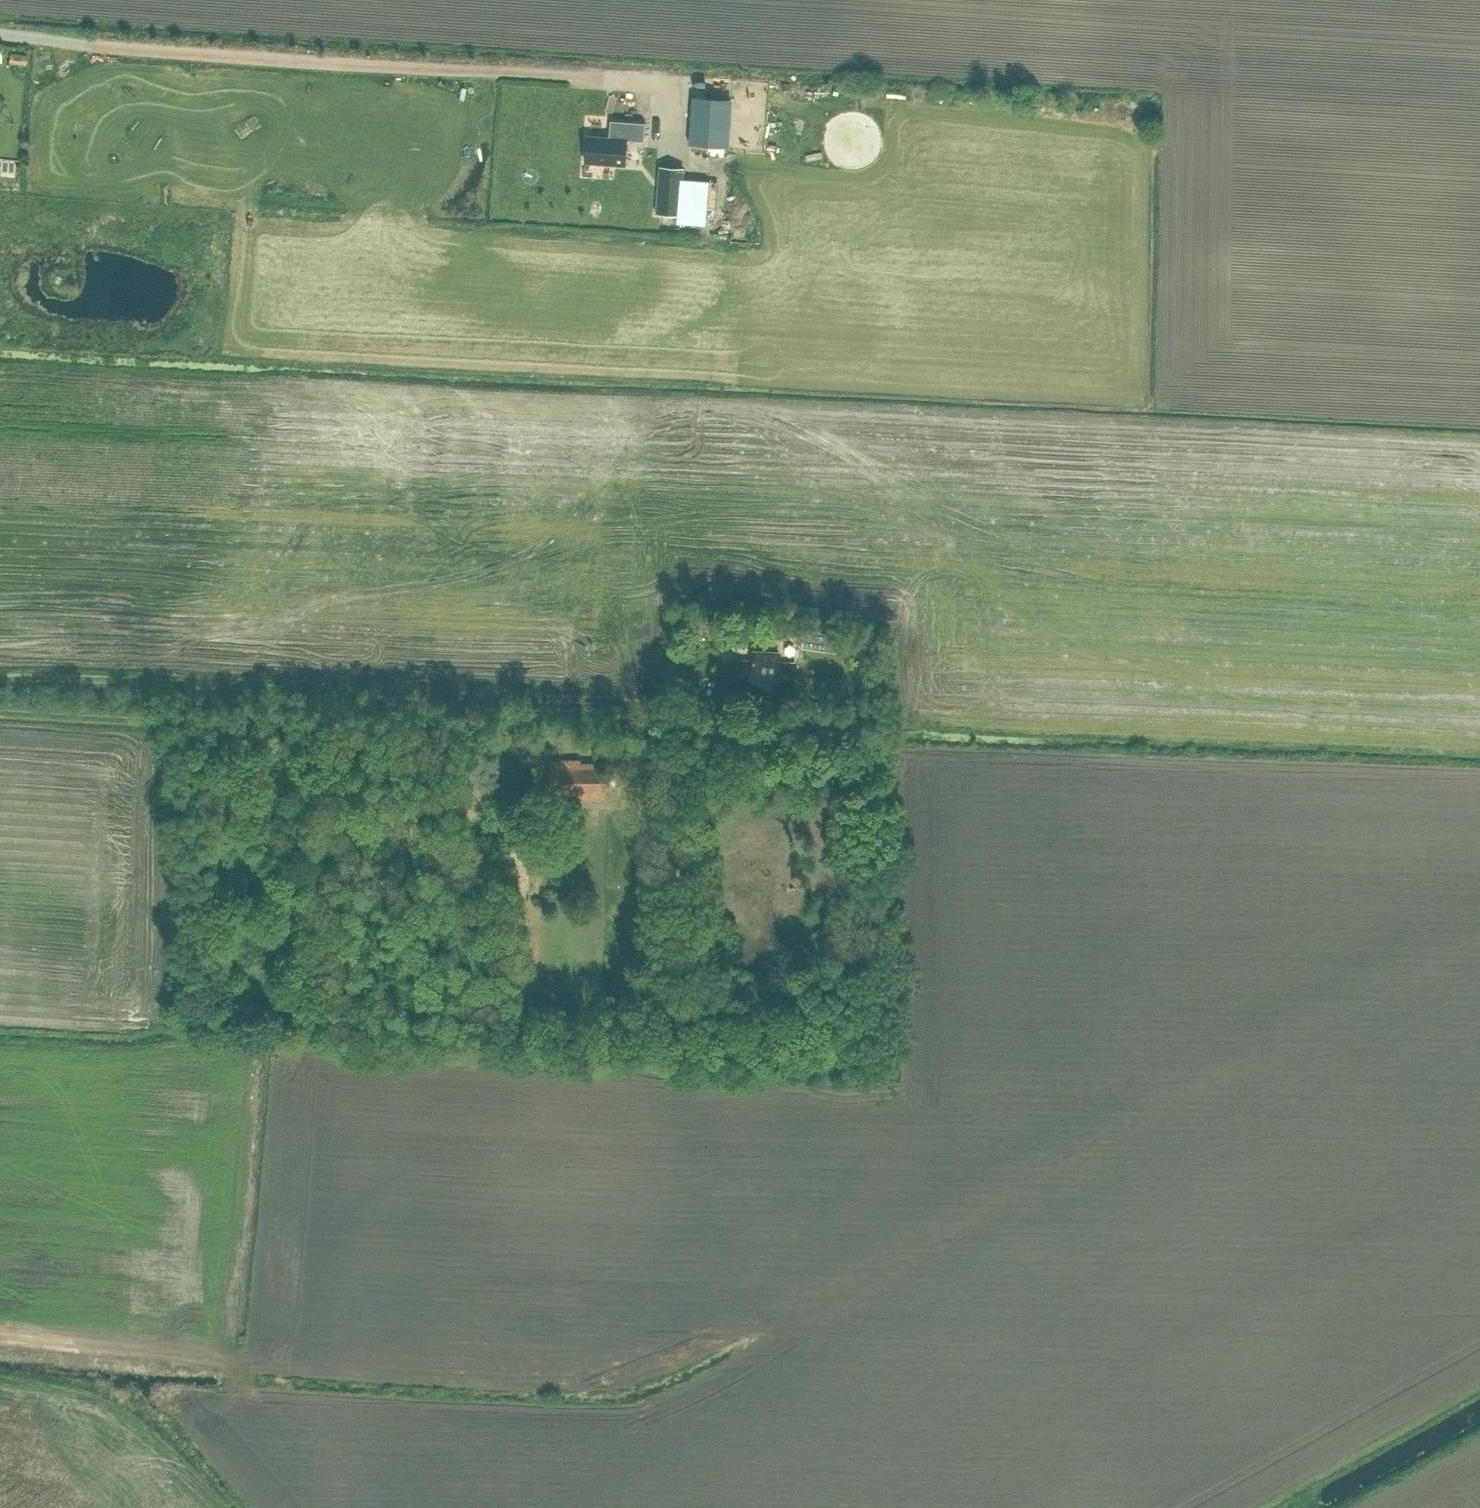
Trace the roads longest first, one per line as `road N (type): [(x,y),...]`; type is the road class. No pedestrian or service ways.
road 1 (track): [(0,1335),(204,1347),(228,1354),(250,1383)]

